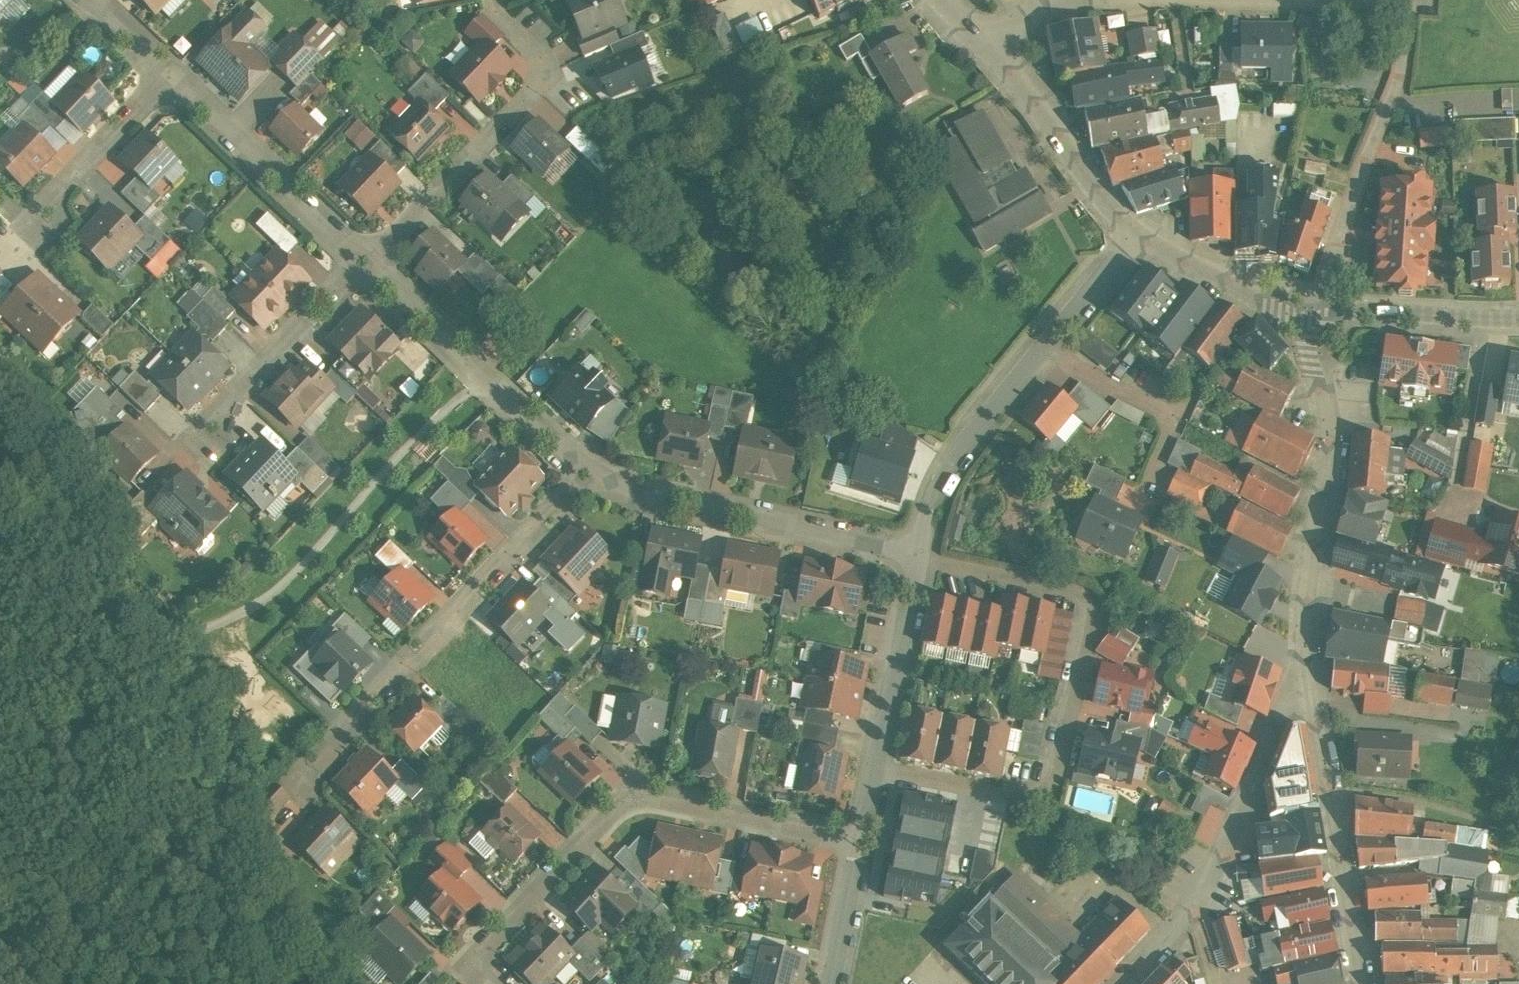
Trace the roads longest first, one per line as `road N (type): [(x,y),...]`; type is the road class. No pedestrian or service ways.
road 1 (residential): [(860,840),(651,798),(621,802),(472,960),(498,983)]
road 2 (residential): [(594,470),(297,786)]
road 3 (residential): [(918,567),(1091,598),(1058,777)]
road 4 (residential): [(376,266),(544,76),(539,50),(498,0)]
road 5 (residential): [(594,470),(671,503),(922,547)]
road 6 (residential): [(1304,656),(1327,446),(1324,411),(1292,328)]
road 7 (residential): [(1304,656),(1362,983)]
road 8 (residential): [(376,266),(488,381),(594,470)]
road 9 (residential): [(1194,919),(1217,886),(1304,656)]
road 10 (residential): [(918,567),(860,840)]
road 11 (residential): [(175,69),(361,251)]
road 12 (residential): [(1135,235),(1115,217),(1031,88),(985,38)]
road 13 (residential): [(361,251),(192,433)]
road 14 (residential): [(1048,340),(958,446),(922,547)]
road 15 (residential): [(175,69),(25,226)]
road 16 (residential): [(1292,328),(1309,312),(1484,317)]
road 17 (residential): [(1292,328),(1266,301),(1135,235)]
road 18 (residential): [(1406,0),(1393,90),(1364,164)]
road 19 (residential): [(1484,317),(1457,484)]
road 20 (residential): [(1048,340),(1078,371),(1178,422)]
road 21 (residential): [(860,840),(836,983)]
road 22 (residential): [(1135,235),(1048,340)]
road 23 (residential): [(1102,0),(1025,12),(985,38)]

